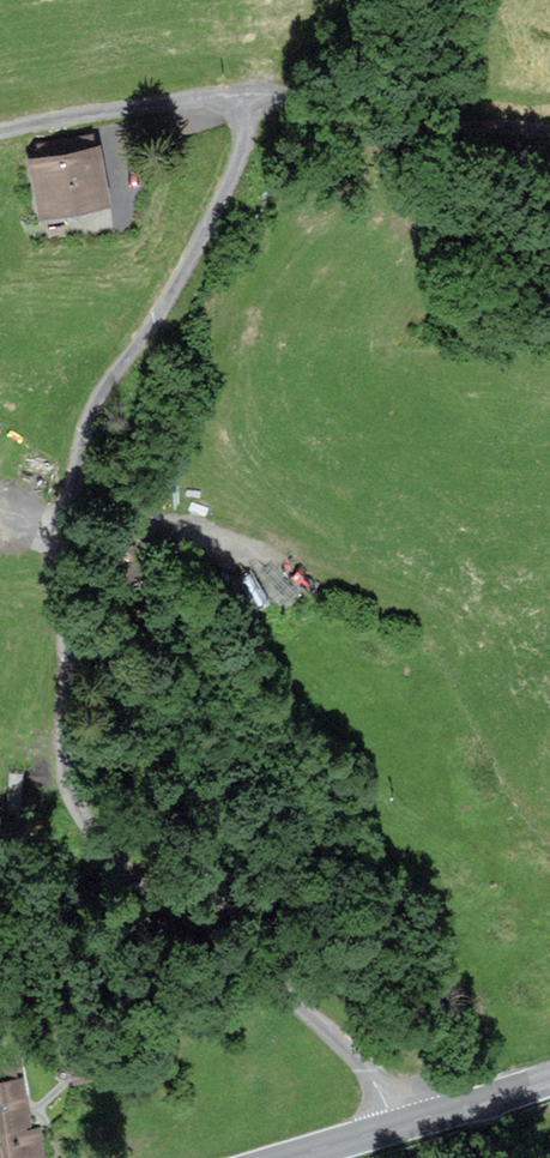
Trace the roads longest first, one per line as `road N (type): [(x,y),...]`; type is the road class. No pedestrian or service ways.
road 1 (track): [(256,93),(229,186),(113,389),(74,477),(73,801),(102,845),(290,999),(376,1081),(398,1122)]
road 2 (track): [(549,130),(373,123),(256,93)]
road 3 (secondary): [(278,1157),(549,1077)]
road 4 (track): [(256,93),(0,132)]

